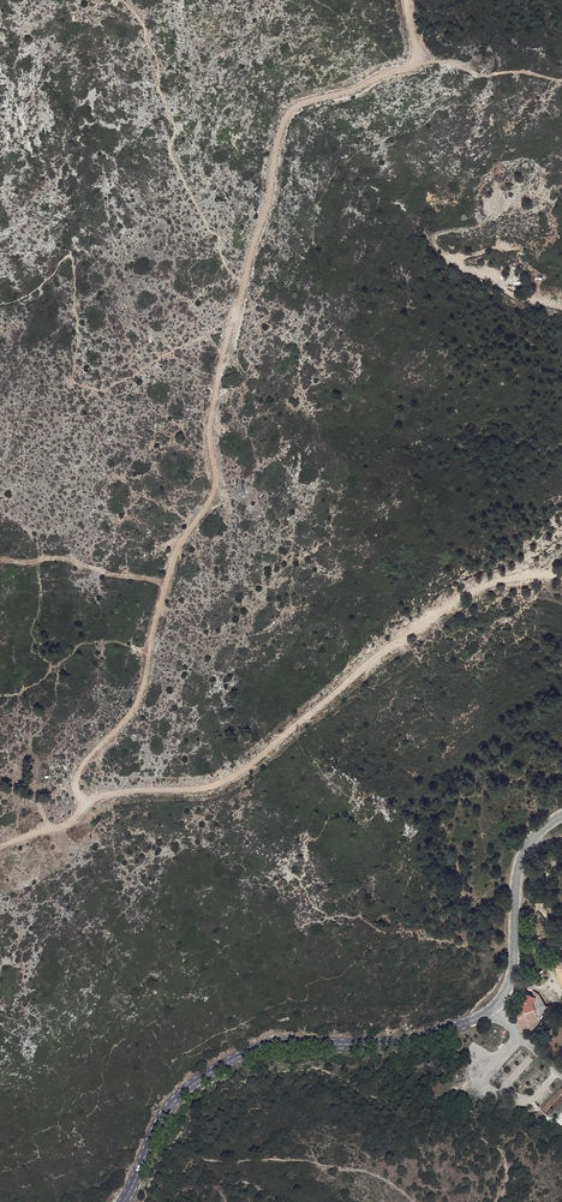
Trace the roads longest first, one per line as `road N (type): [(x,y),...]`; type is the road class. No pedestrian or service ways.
road 1 (track): [(561,81),(518,72),(483,77),(442,61),(384,72),(345,93),(286,108),(271,200),(208,429),(214,495),(175,548),(136,705),(77,774),(83,802)]
road 2 (track): [(561,575),(527,573),(454,592),(222,781),(96,791),(54,829),(0,848)]
road 3 (secondary): [(464,1023),(400,1041),(278,1045),(220,1066),(160,1119),(123,1201)]
road 4 (secondary): [(493,1009),(512,970),(518,866),(527,844),(561,818)]

